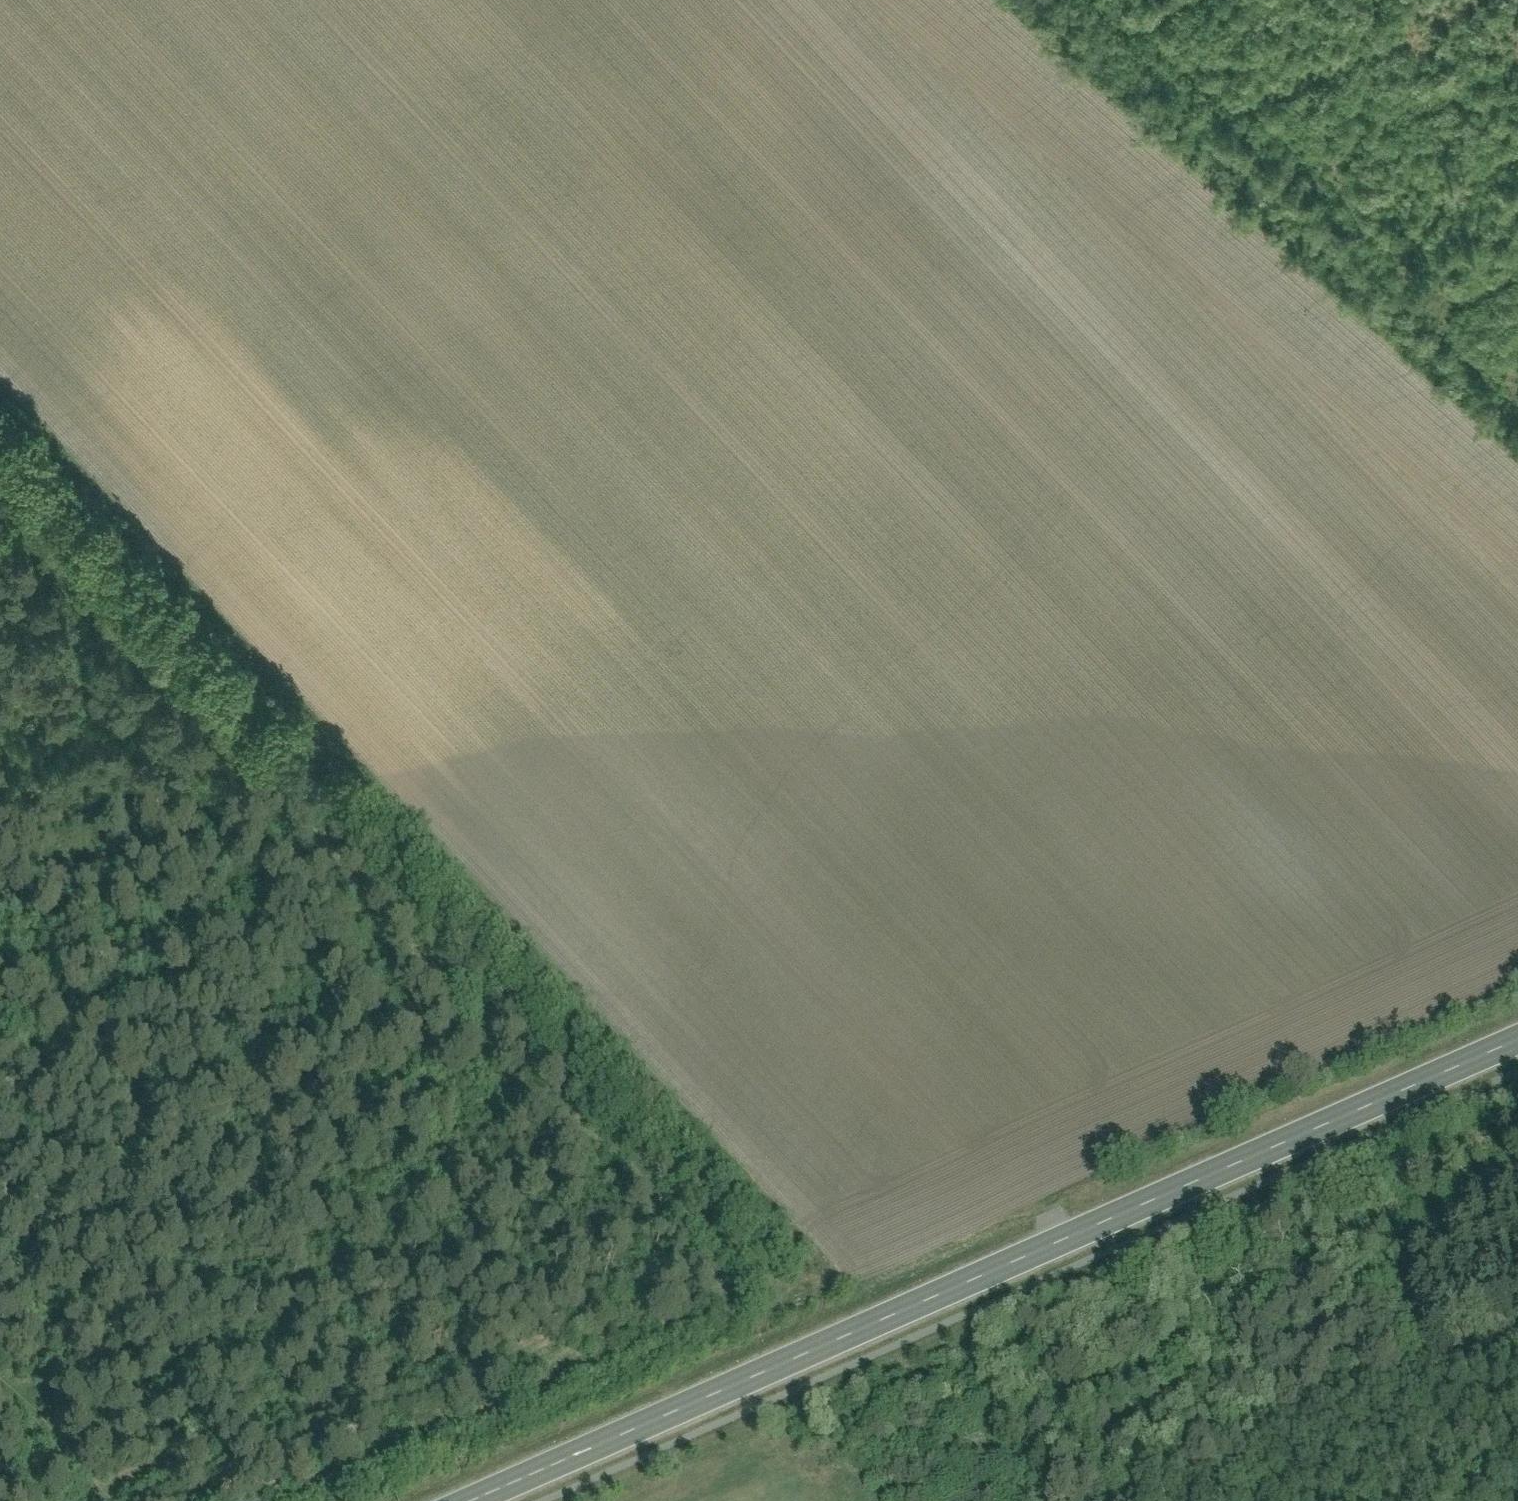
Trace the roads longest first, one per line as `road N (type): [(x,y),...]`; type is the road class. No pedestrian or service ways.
road 1 (track): [(0,441),(837,1346)]
road 2 (primary): [(837,1346),(1517,1044)]
road 3 (primary): [(837,1346),(482,1500)]

